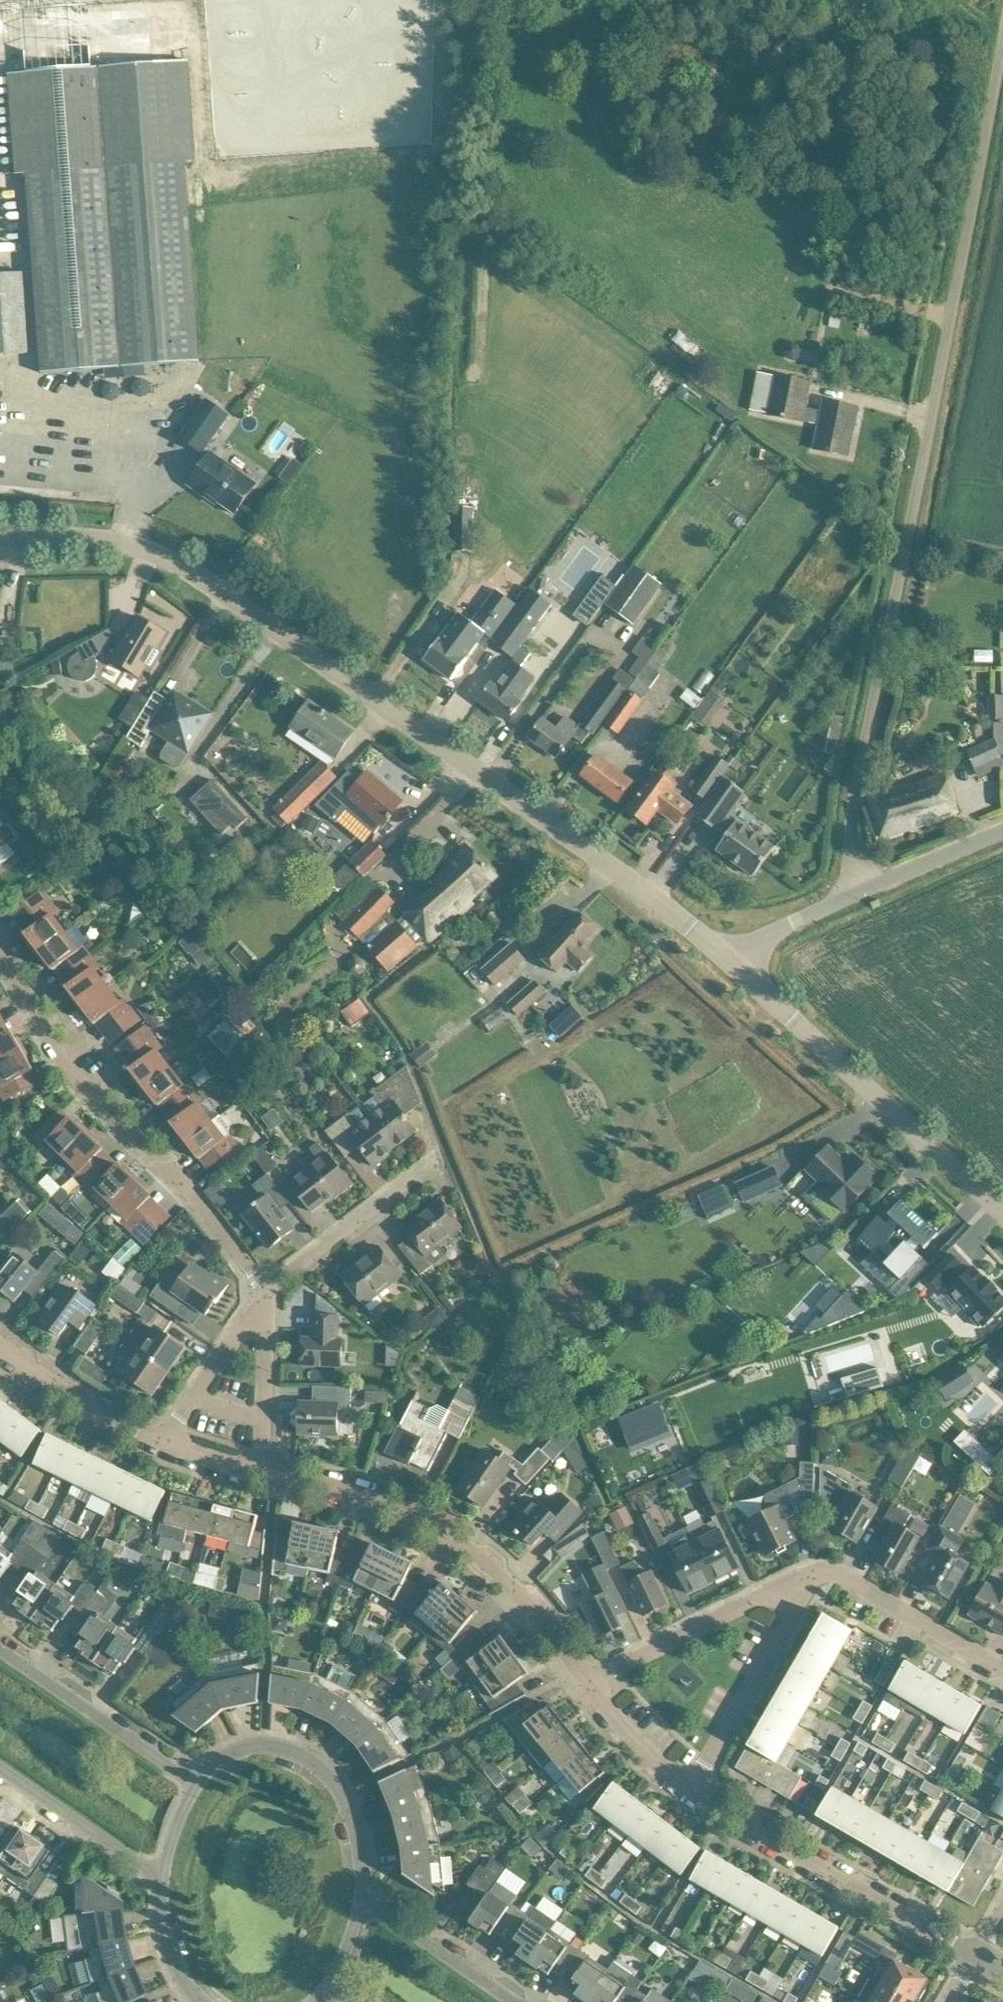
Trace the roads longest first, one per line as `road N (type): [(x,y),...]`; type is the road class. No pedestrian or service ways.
road 1 (unclassified): [(864,890),(851,836),(859,773),(1002,33)]
road 2 (unclassified): [(725,954),(217,587),(156,556),(85,545),(0,544)]
road 3 (residential): [(272,1290),(66,1068),(0,957)]
road 4 (residential): [(586,1681),(523,1586),(461,1535),(379,1498),(265,1471)]
road 5 (unclassified): [(1002,1210),(725,954)]
road 6 (residential): [(977,1958),(690,1786)]
road 7 (residential): [(198,1779),(251,1746),(295,1747),(314,1757),(343,1790),(360,1828),(368,1902)]
road 8 (residential): [(808,1576),(586,1681)]
road 9 (residential): [(690,1786),(808,1576)]
road 10 (residential): [(198,1779),(0,1645)]
road 11 (residential): [(1002,1669),(839,1572),(808,1576)]
road 12 (residential): [(272,1290),(444,1158)]
road 13 (residential): [(0,1768),(161,1879)]
road 14 (residential): [(164,1438),(88,1402),(0,1337)]
road 15 (residential): [(164,1438),(272,1290)]
road 16 (residential): [(265,1471),(272,1290)]
road 17 (residential): [(514,2001),(368,1902)]
road 18 (unclassified): [(725,954),(864,890)]
road 19 (unclassified): [(864,890),(1002,830)]
road 20 (residential): [(690,1786),(586,1681)]
road 21 (residential): [(200,2001),(164,1938),(161,1879)]

